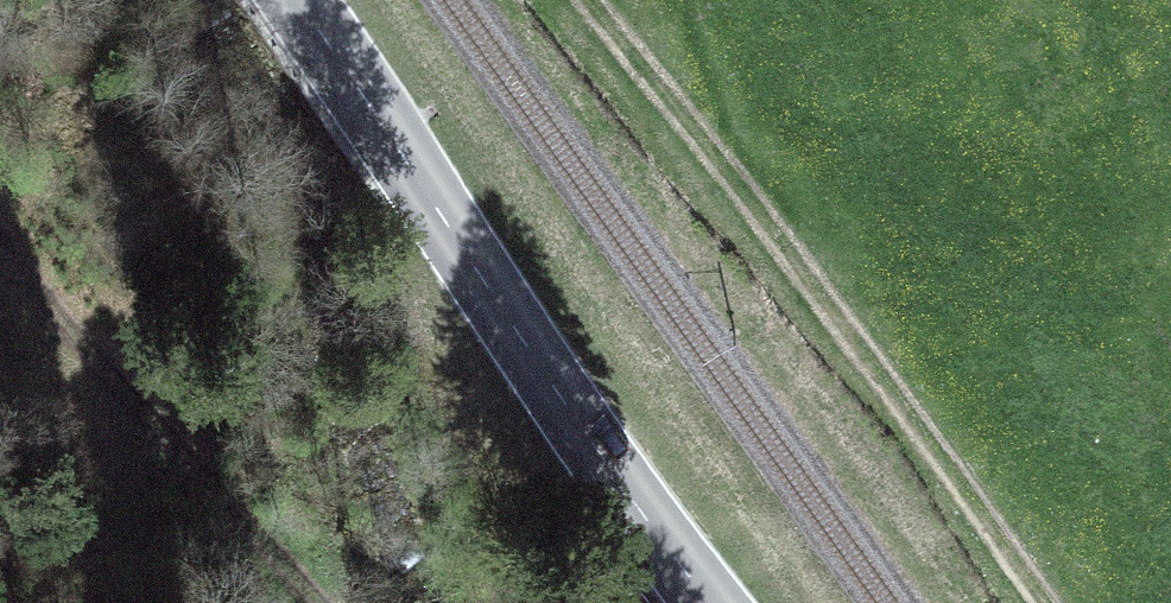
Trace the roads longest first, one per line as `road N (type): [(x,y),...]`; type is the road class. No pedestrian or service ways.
road 1 (track): [(1045,602),(768,225),(583,0)]
road 2 (primary): [(299,0),(631,499),(711,602)]
road 3 (track): [(0,242),(212,520),(295,602)]

